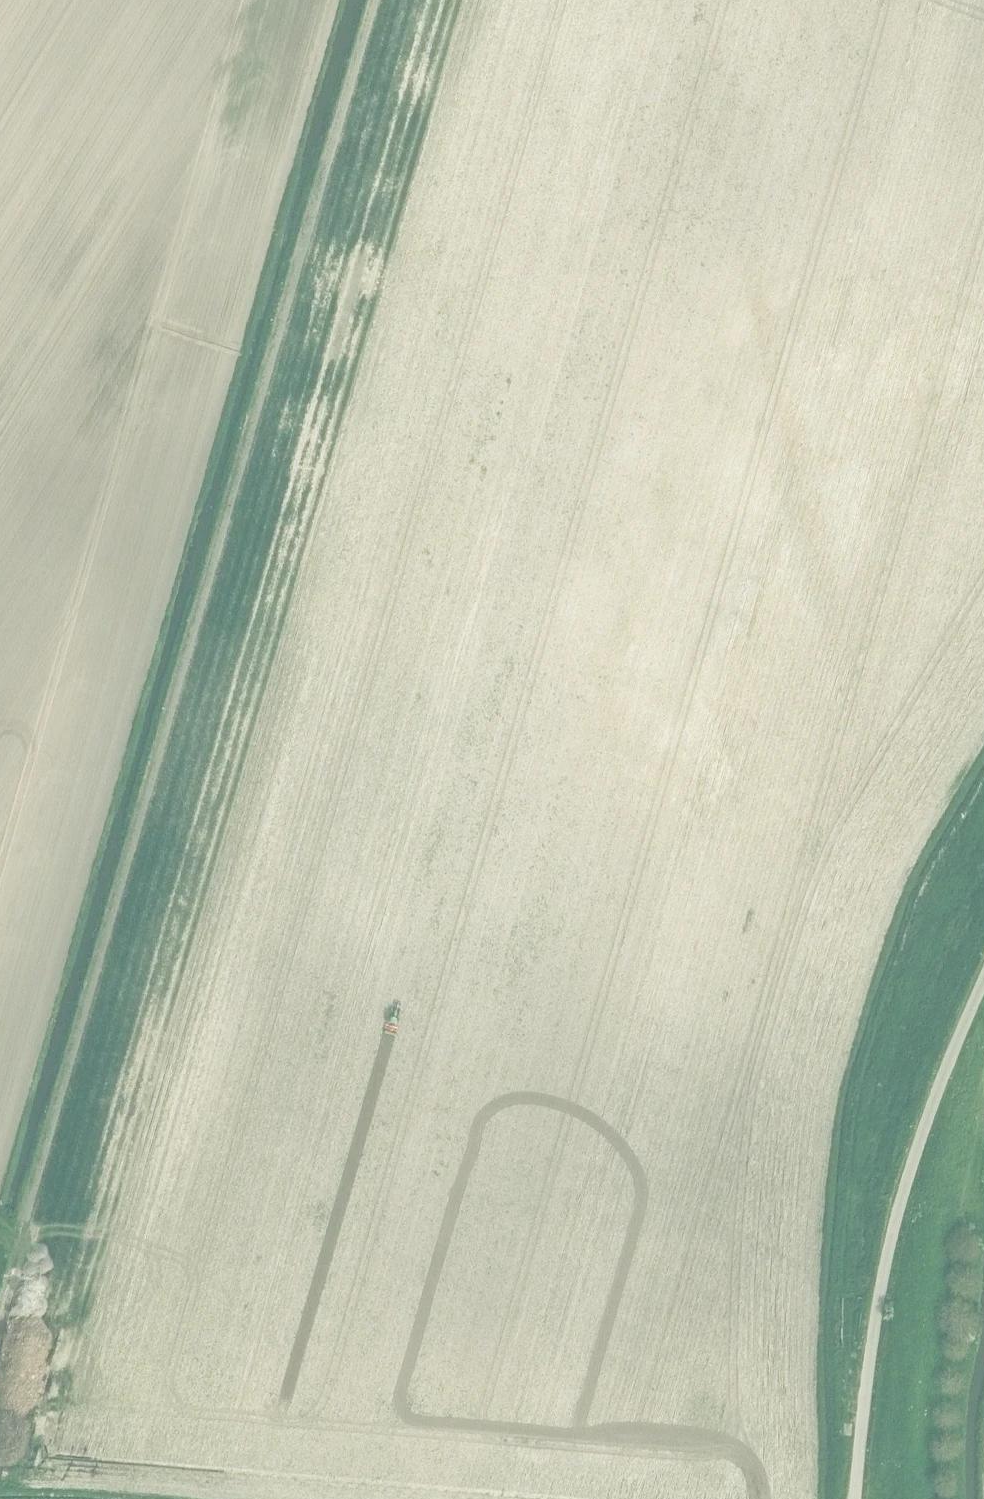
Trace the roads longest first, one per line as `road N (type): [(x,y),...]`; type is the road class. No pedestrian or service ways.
road 1 (unclassified): [(855,1498),(908,1177),(983,983)]

